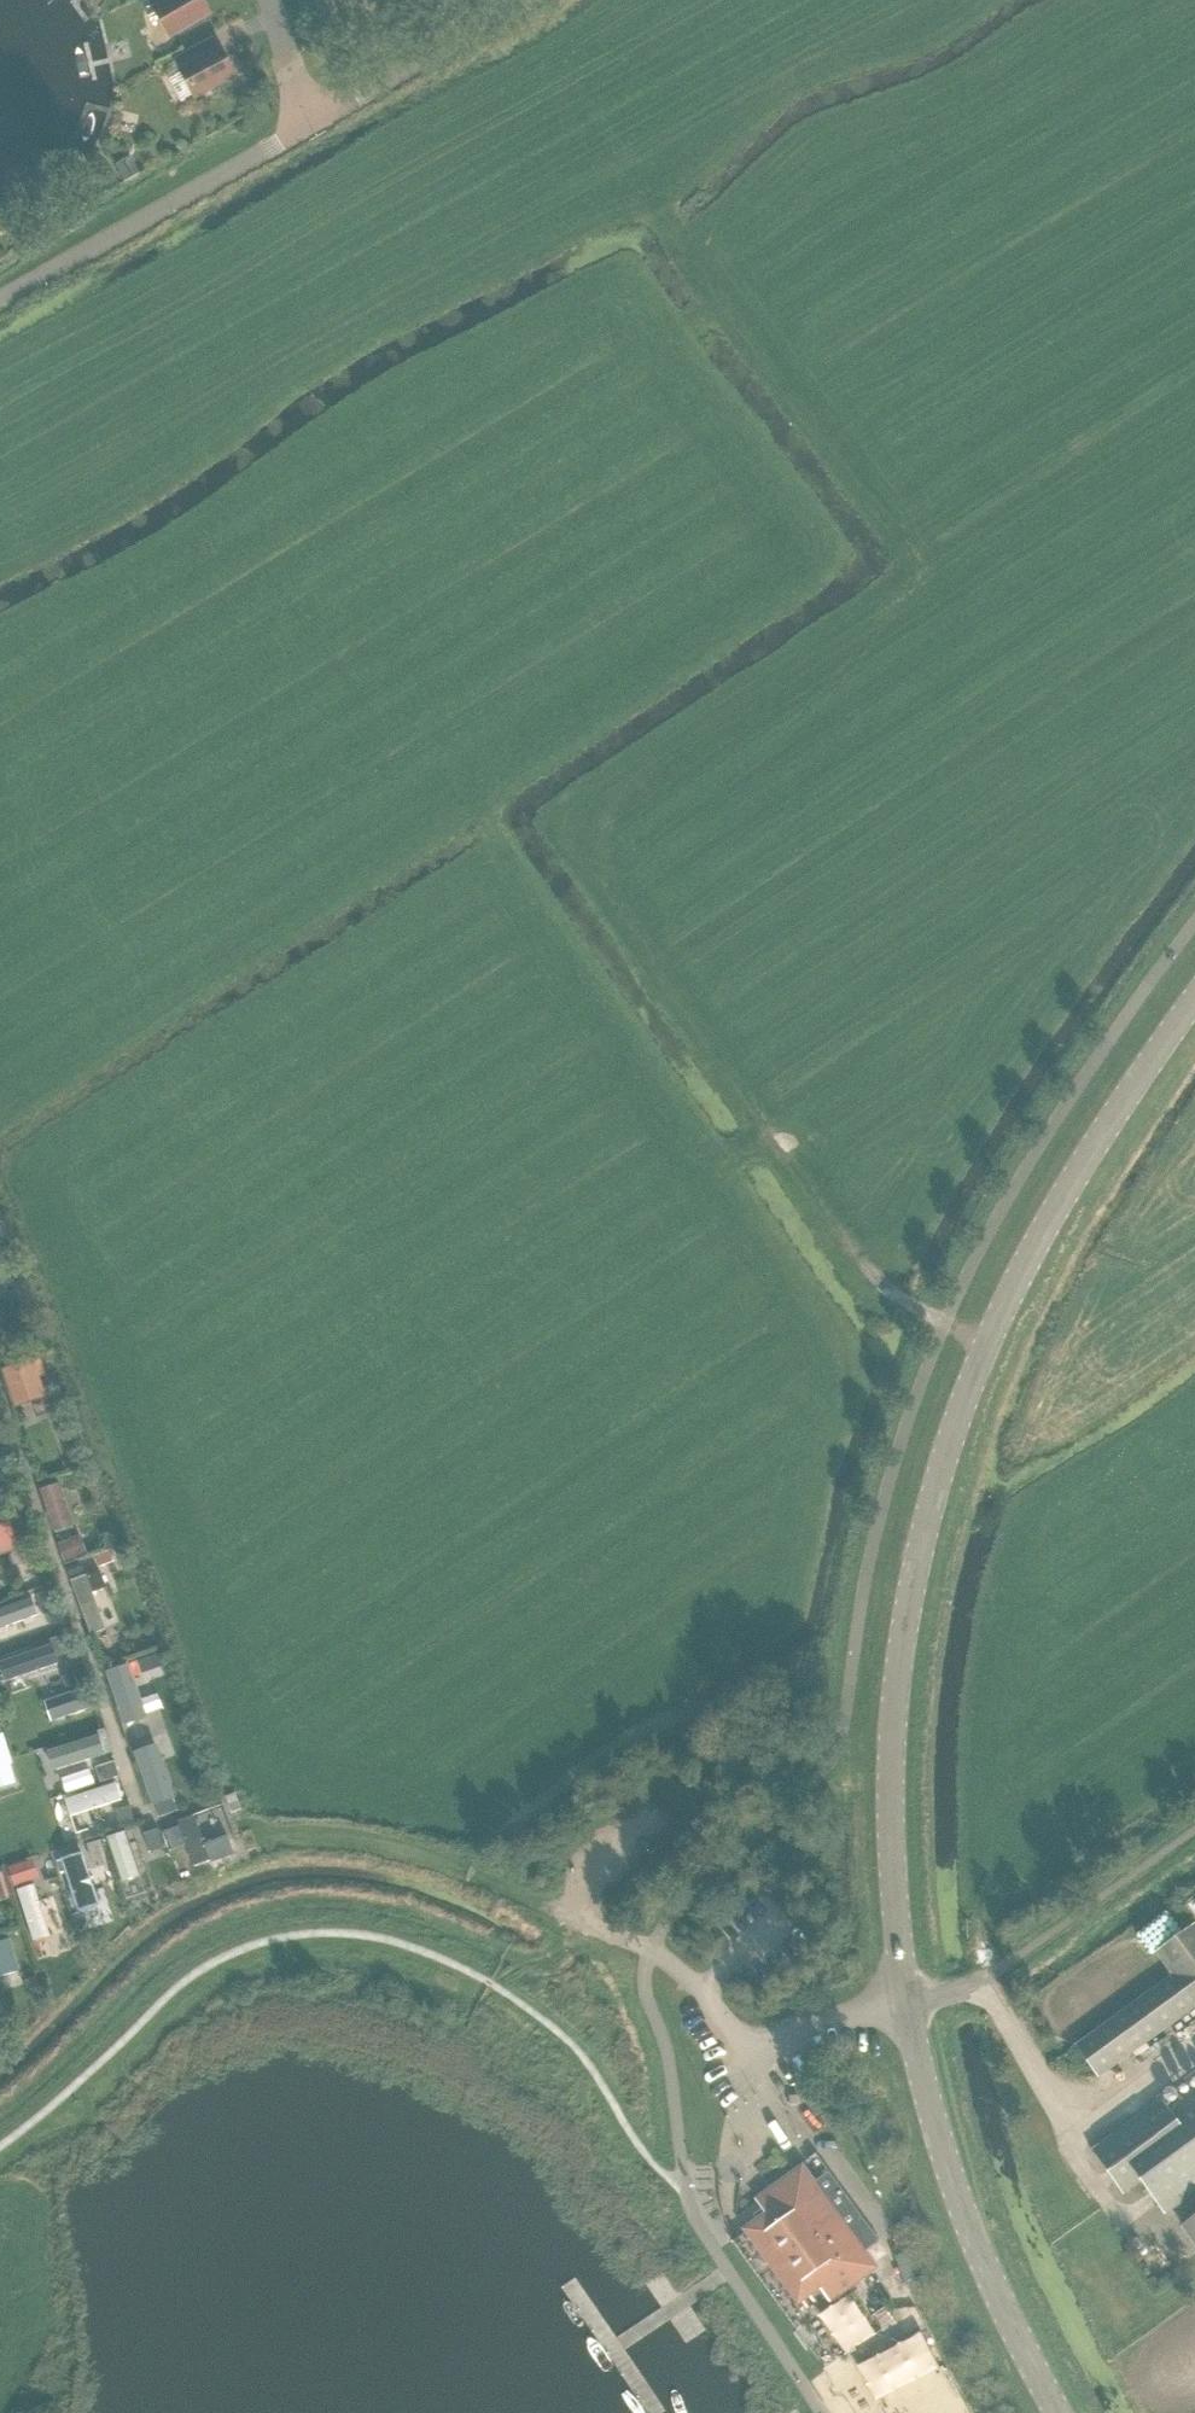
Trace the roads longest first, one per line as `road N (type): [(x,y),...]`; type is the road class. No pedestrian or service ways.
road 1 (secondary): [(1057,2412),(986,2269),(924,2073),(897,1870),(898,1726),(936,1512),(1008,1291),(1085,1157),(1194,995)]
road 2 (unclassified): [(0,297),(311,122)]
road 3 (track): [(571,1916),(391,1848),(269,1837)]
road 4 (unclassified): [(311,122),(526,0)]
road 5 (residential): [(311,122),(271,0)]

